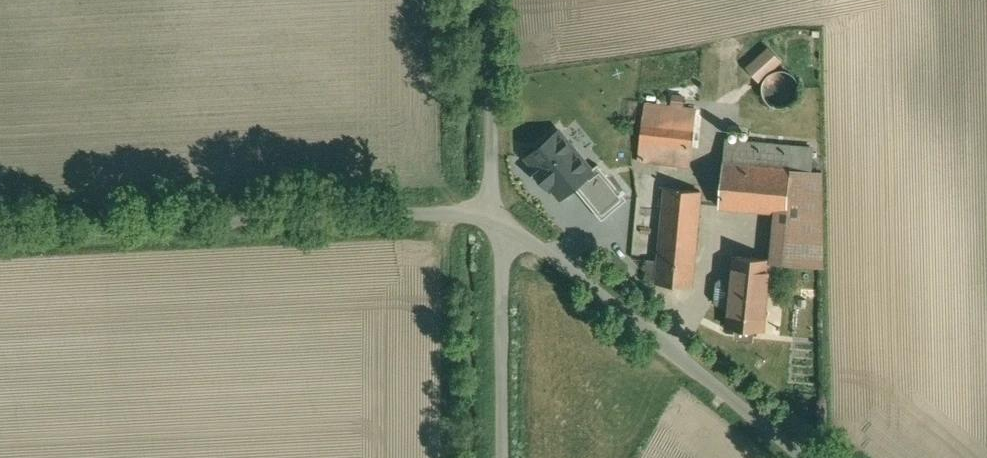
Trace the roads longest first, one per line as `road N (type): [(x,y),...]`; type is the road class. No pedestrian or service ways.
road 1 (unclassified): [(800,457),(481,205),(0,233)]
road 2 (track): [(497,457),(481,205),(480,0)]

